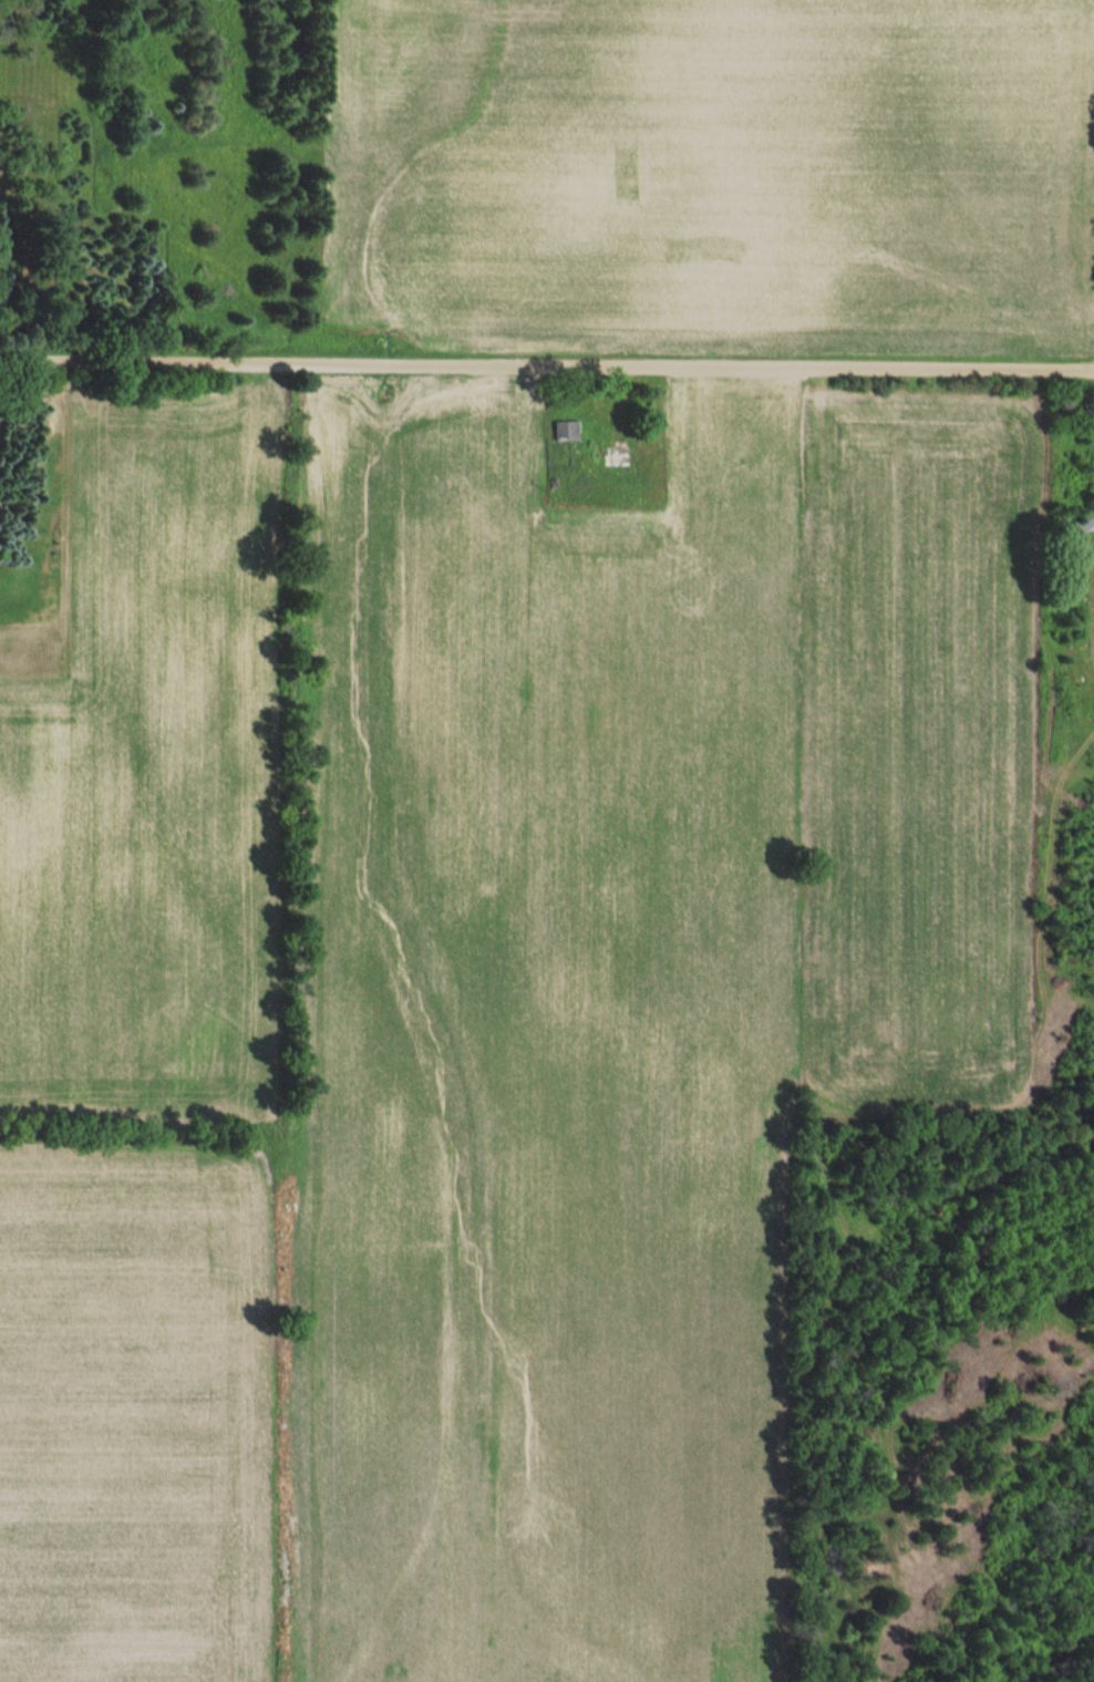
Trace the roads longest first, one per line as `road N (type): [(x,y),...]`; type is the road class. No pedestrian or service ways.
road 1 (residential): [(1093,370),(0,364)]

